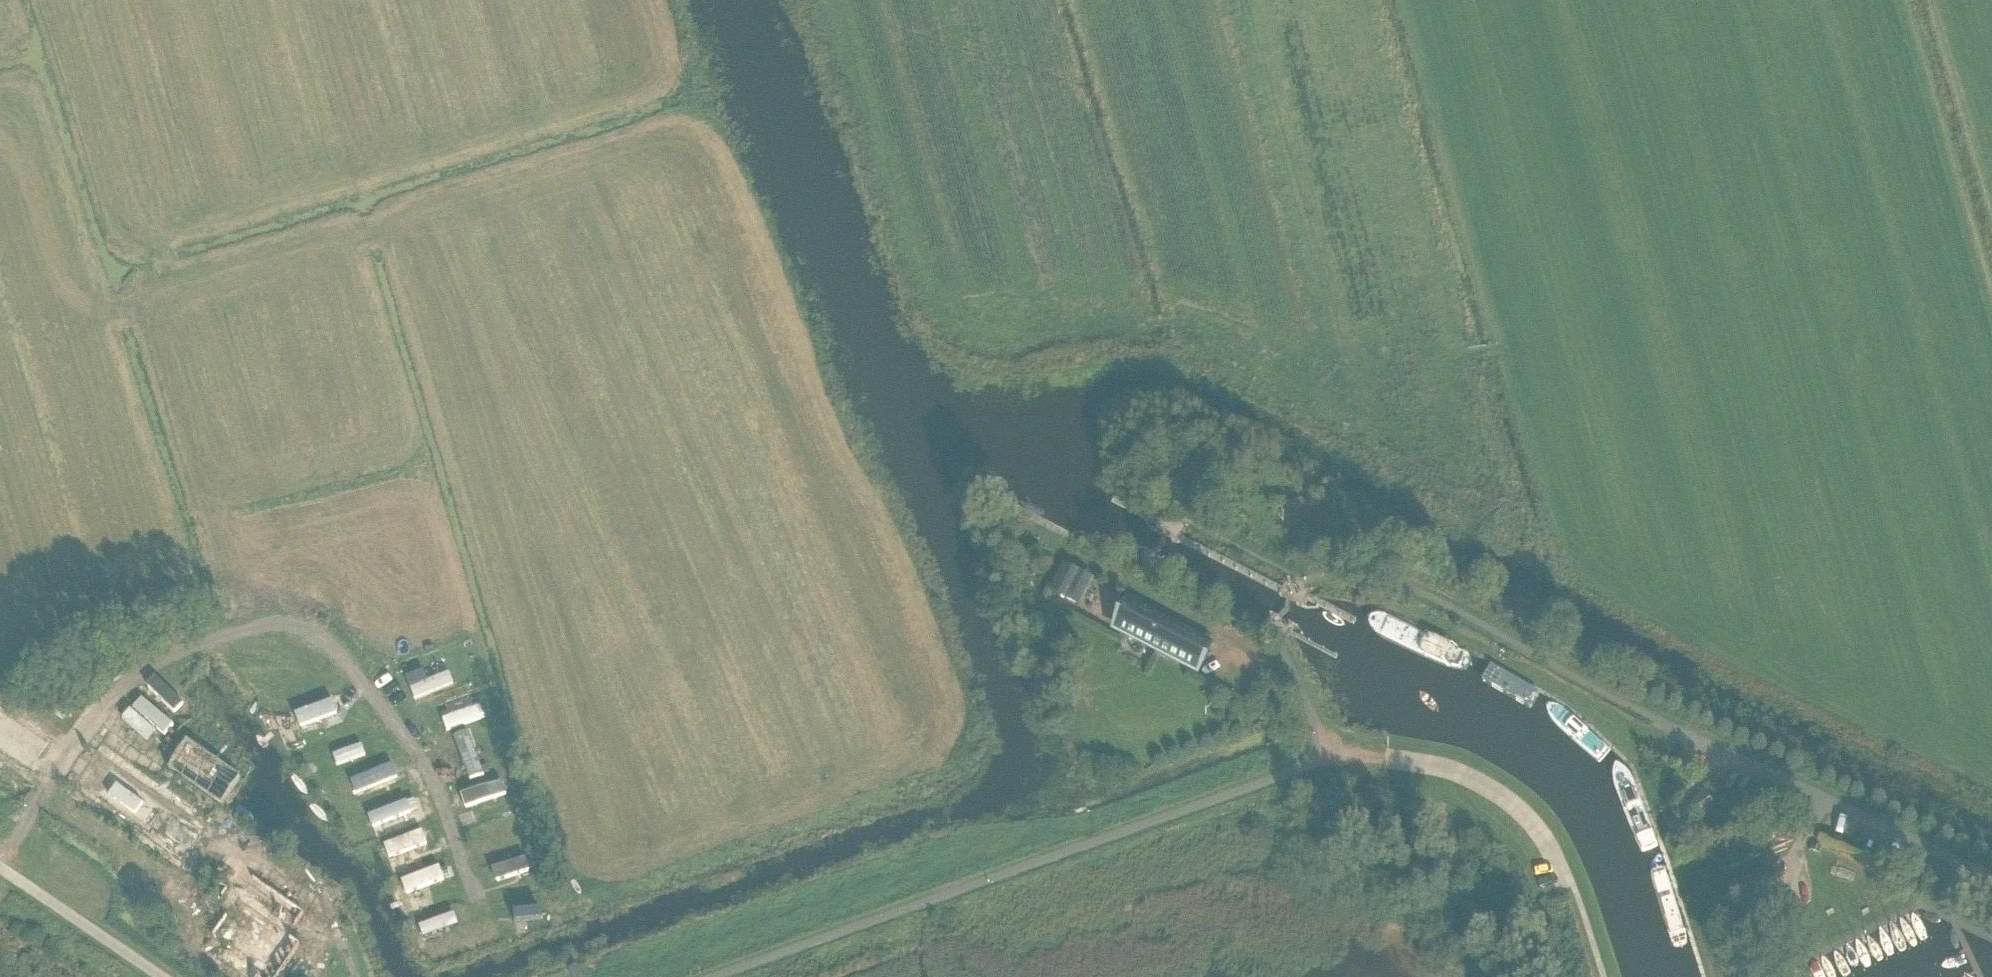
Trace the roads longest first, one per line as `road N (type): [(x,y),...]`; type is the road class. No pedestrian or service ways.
road 1 (unclassified): [(1991,881),(1657,720)]
road 2 (unclassified): [(157,976),(0,872)]

